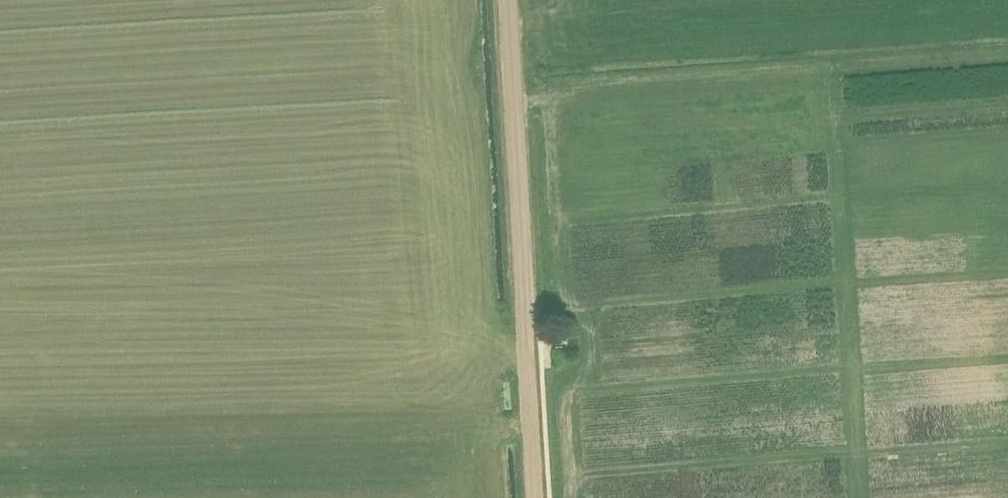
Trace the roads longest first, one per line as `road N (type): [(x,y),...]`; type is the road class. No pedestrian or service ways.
road 1 (track): [(507,0),(525,321)]
road 2 (track): [(525,321),(536,497)]

